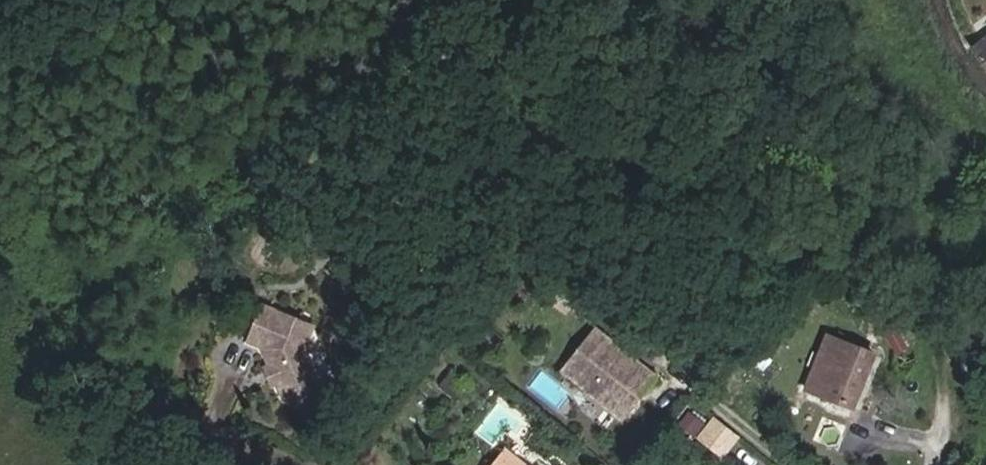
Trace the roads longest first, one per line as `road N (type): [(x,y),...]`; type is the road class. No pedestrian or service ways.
road 1 (residential): [(265,464),(185,430),(115,379),(57,324),(0,248)]

